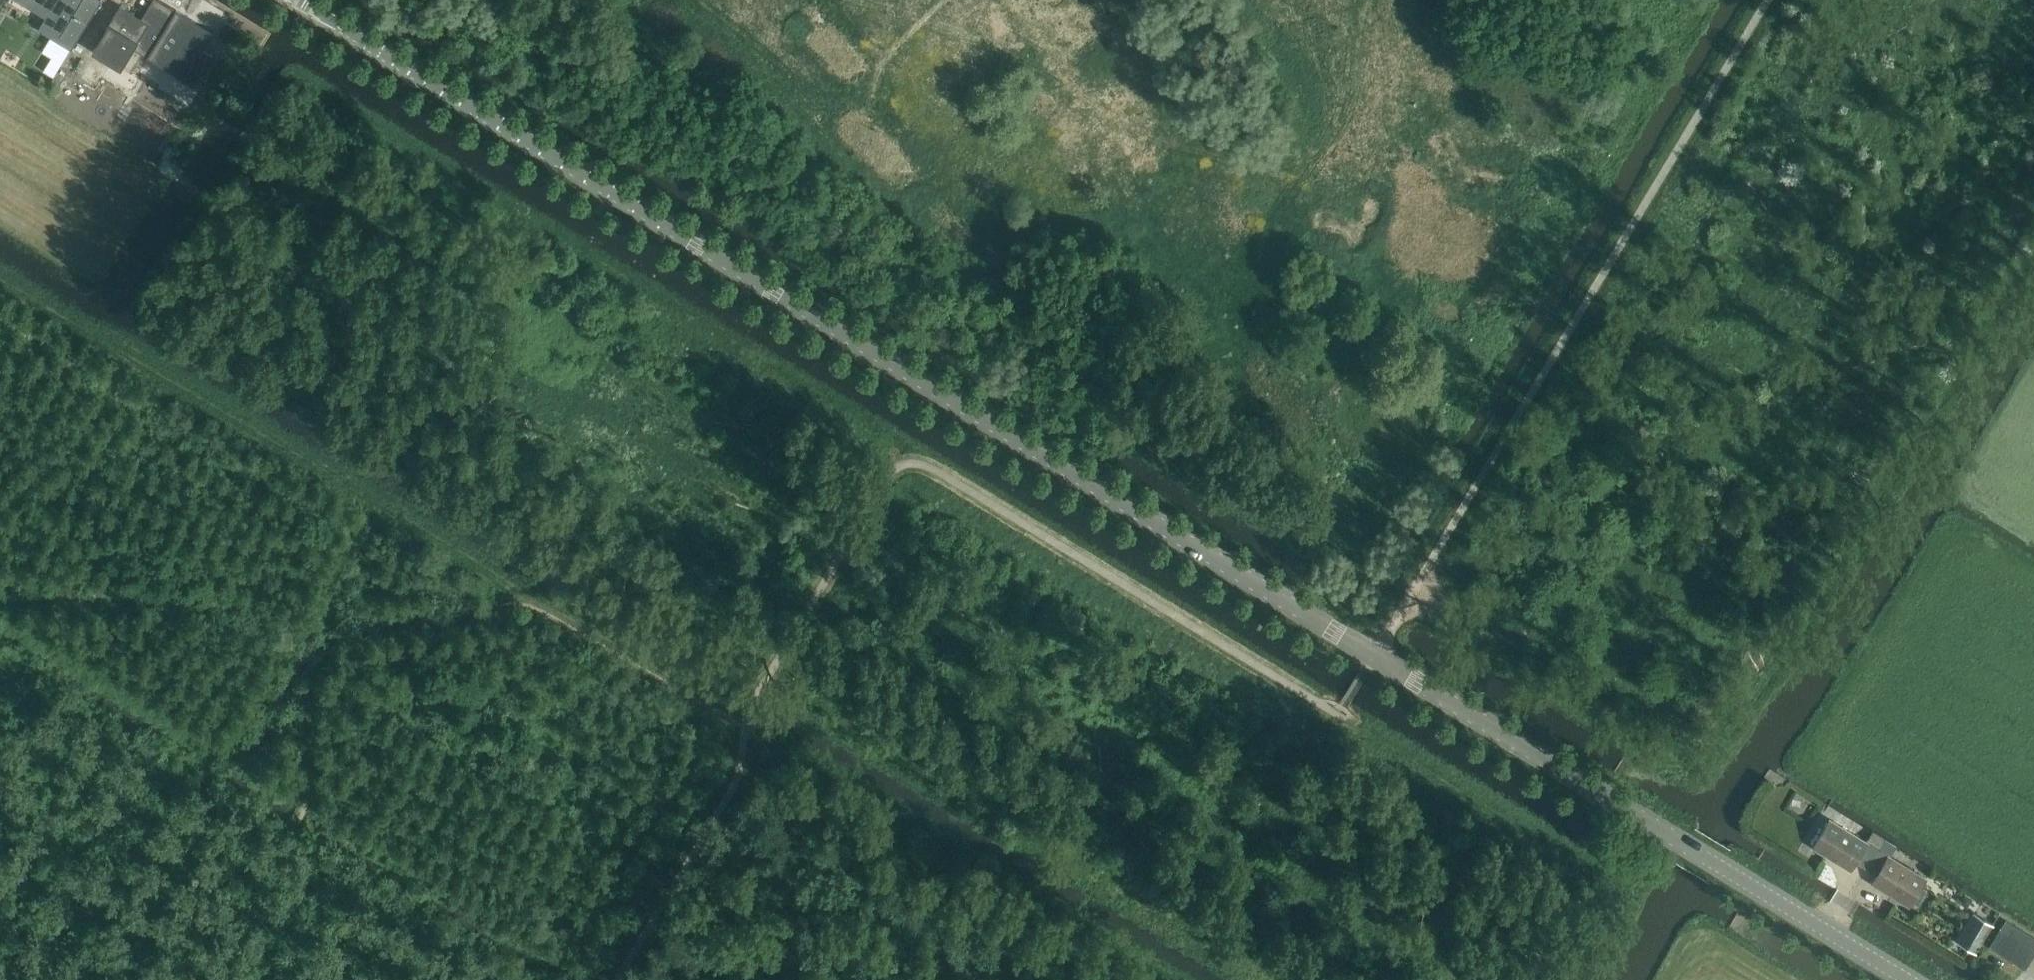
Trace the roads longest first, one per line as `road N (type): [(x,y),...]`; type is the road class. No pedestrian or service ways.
road 1 (tertiary): [(1908,979),(301,0)]

